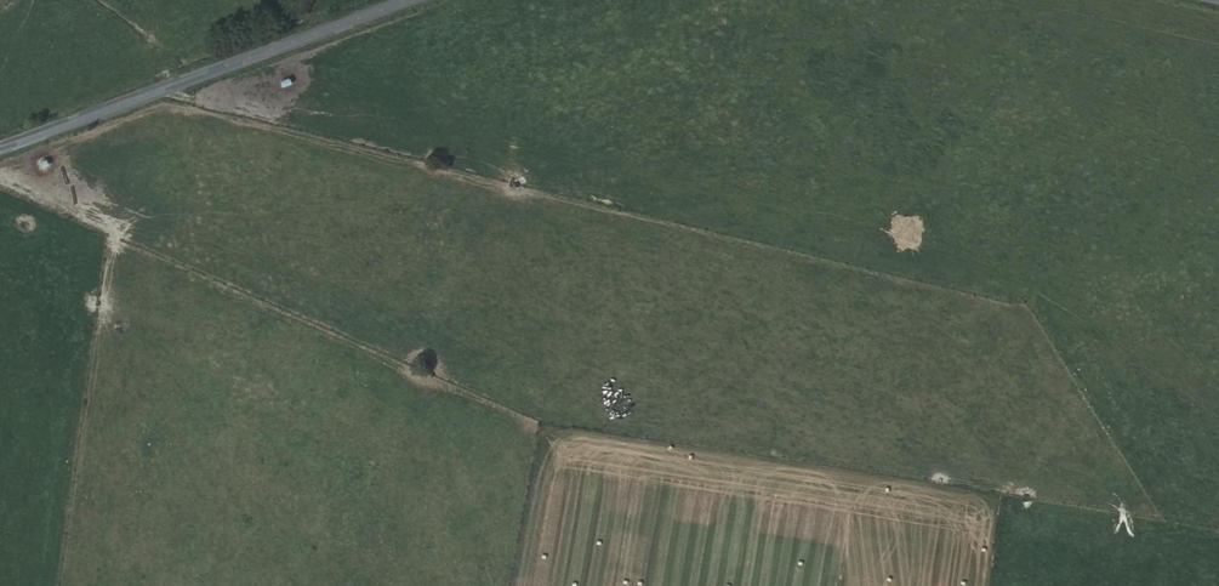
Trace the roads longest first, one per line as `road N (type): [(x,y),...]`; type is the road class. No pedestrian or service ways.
road 1 (tertiary): [(412,0),(0,146)]

